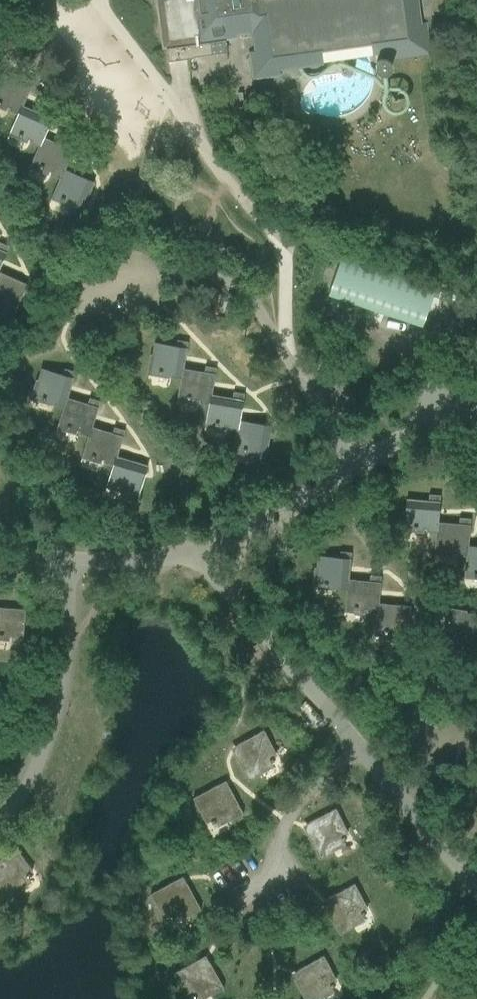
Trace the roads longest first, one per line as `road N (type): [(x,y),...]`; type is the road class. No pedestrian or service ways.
road 1 (residential): [(445,404),(431,373),(436,324),(445,305),(468,292)]

